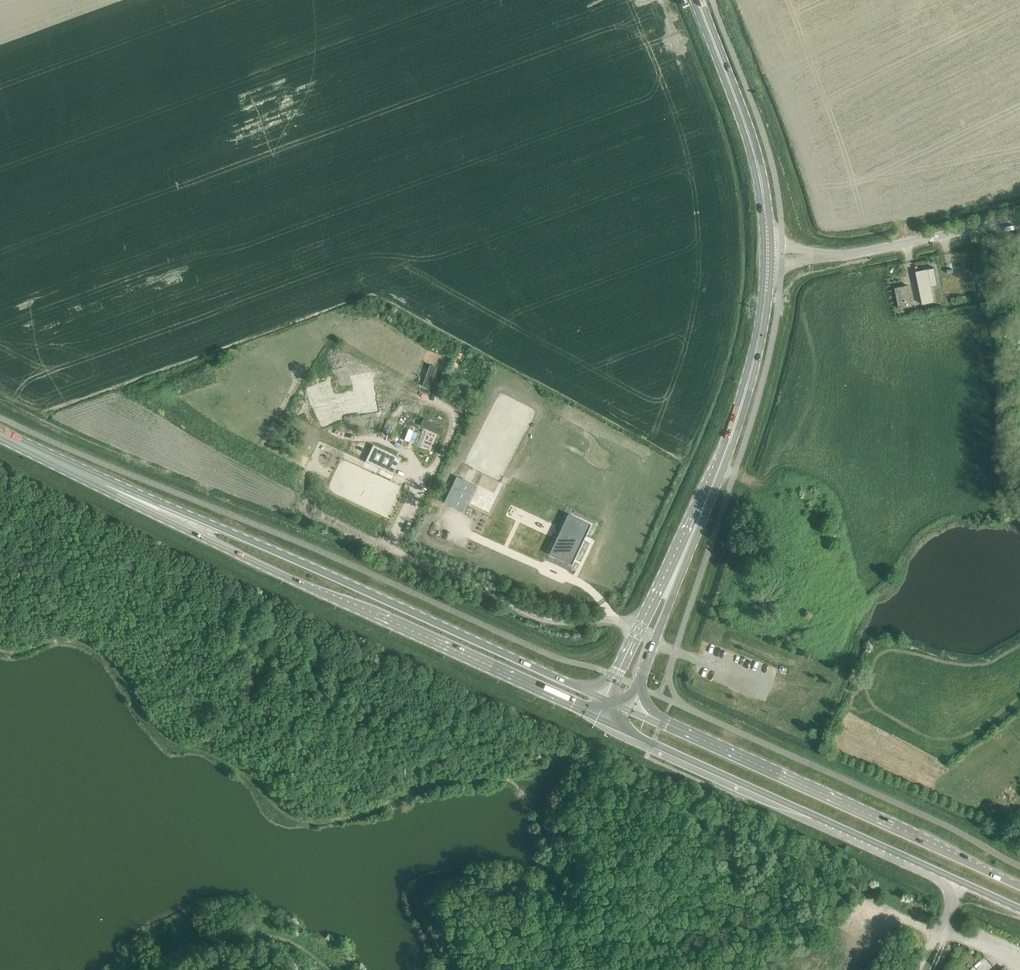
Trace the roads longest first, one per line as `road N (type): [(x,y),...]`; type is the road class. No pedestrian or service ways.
road 1 (primary): [(0,436),(149,513),(606,722)]
road 2 (primary): [(604,699),(0,432)]
road 3 (primary): [(1019,887),(625,708)]
road 4 (primary): [(606,722),(932,869)]
road 5 (primary): [(691,538),(752,370),(767,255)]
road 6 (primary): [(767,255),(759,166),(697,0)]
road 7 (primary): [(691,538),(604,699)]
road 8 (primary): [(625,708),(691,538)]
road 9 (unclassified): [(767,255),(854,253),(932,238)]

